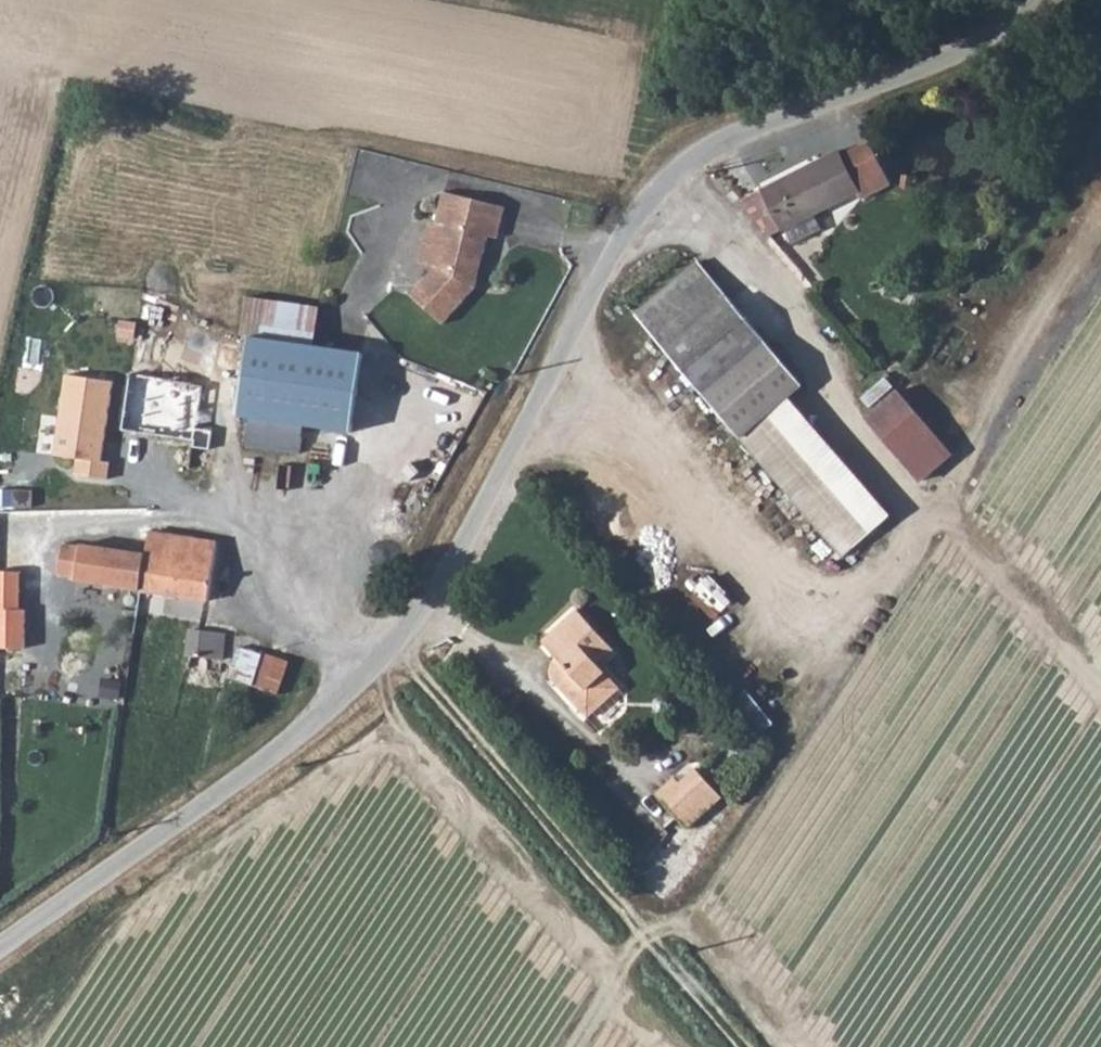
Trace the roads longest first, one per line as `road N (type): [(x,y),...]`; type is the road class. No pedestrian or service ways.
road 1 (unclassified): [(0,954),(280,757),(396,657),(450,574),(631,226),(676,180),(728,142),(985,41),(1037,0)]
road 2 (track): [(595,1046),(934,557)]
road 3 (track): [(396,657),(617,903),(734,1046)]

